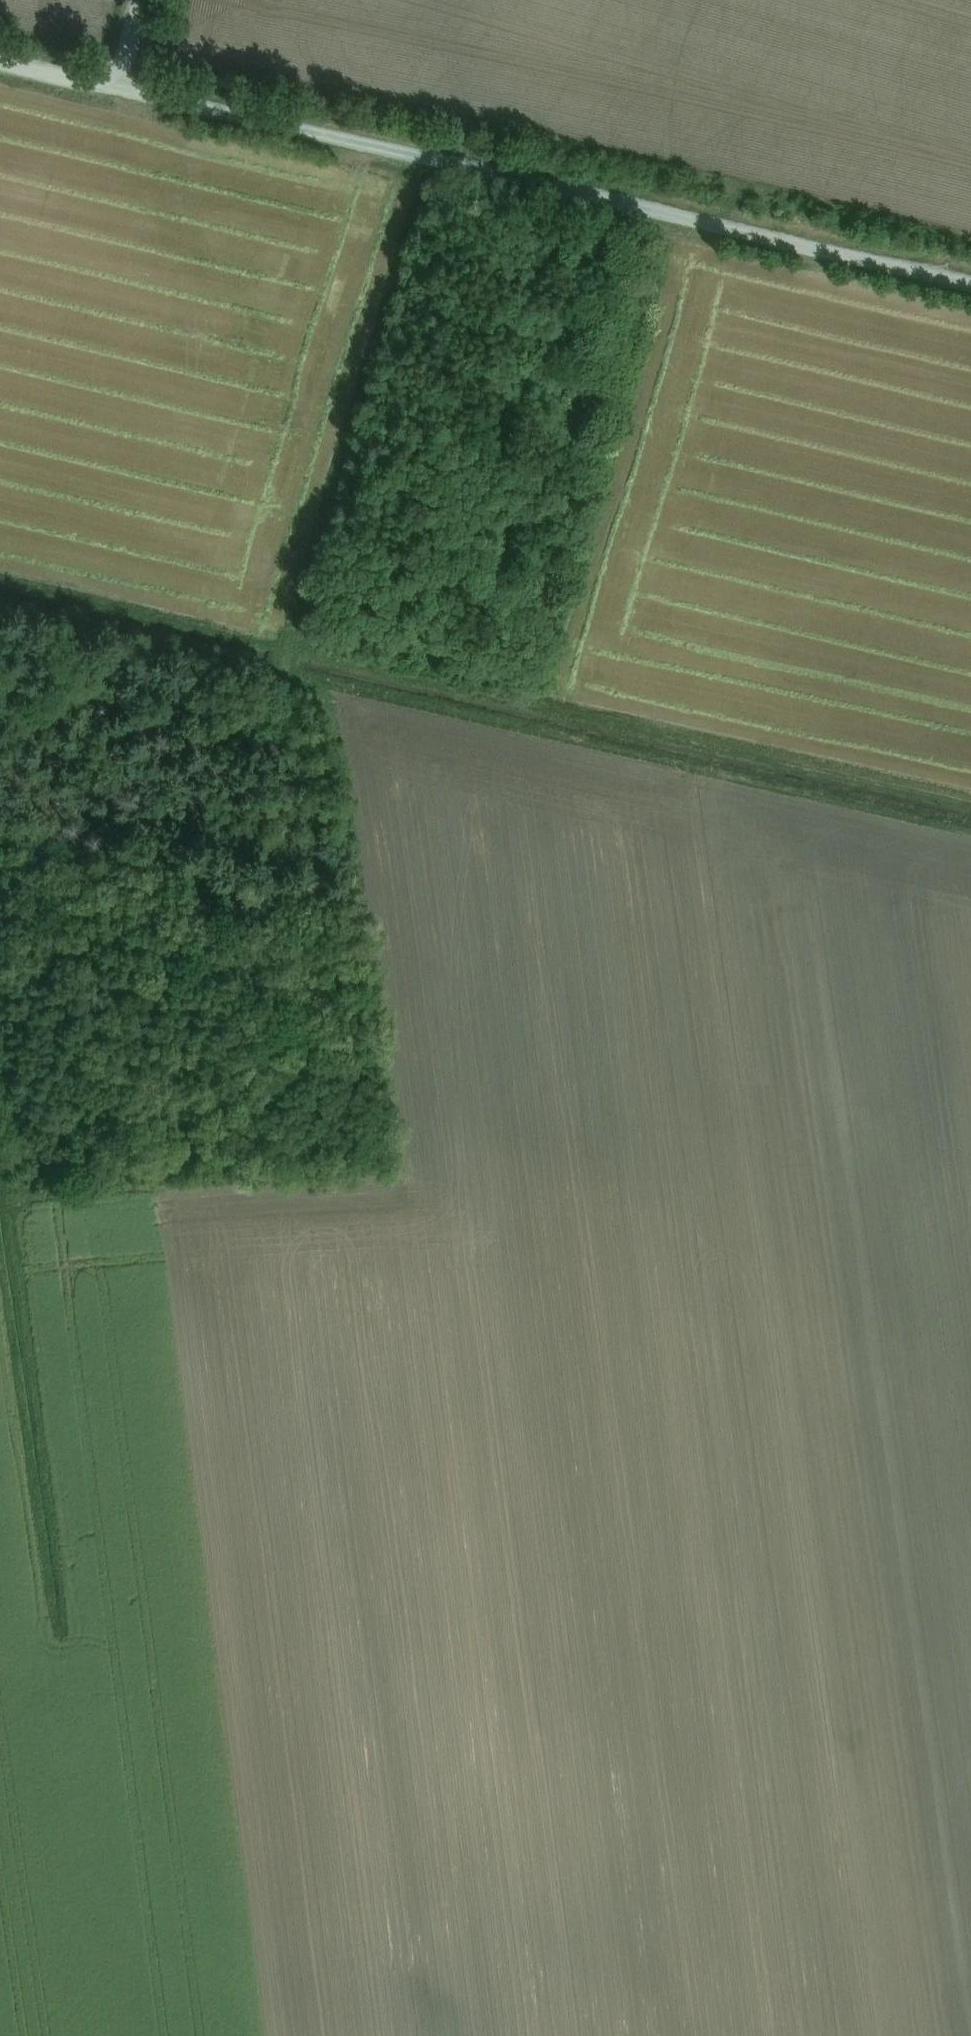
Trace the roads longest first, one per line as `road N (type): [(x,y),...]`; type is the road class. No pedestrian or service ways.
road 1 (residential): [(0,64),(970,282)]

